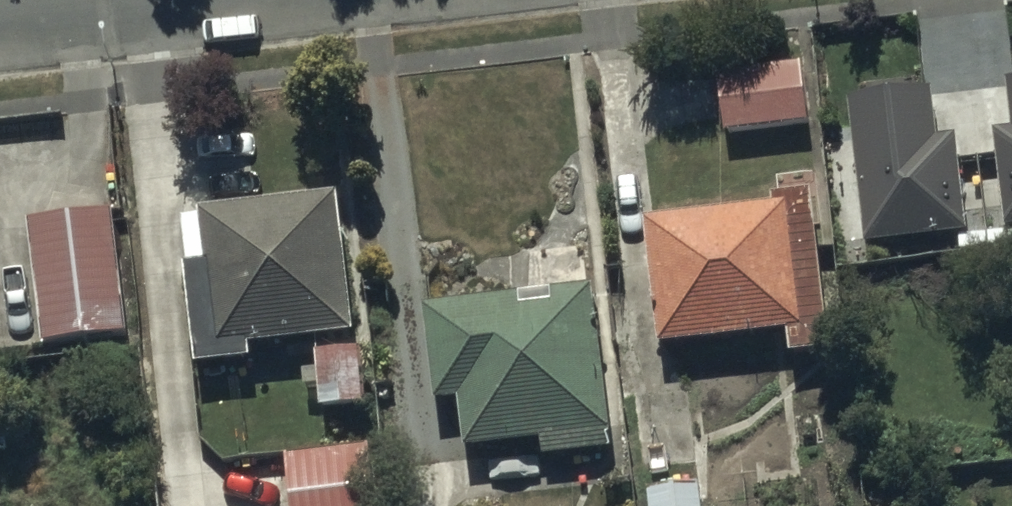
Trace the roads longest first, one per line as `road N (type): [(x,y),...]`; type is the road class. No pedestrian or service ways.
road 1 (residential): [(0,30),(244,0)]

